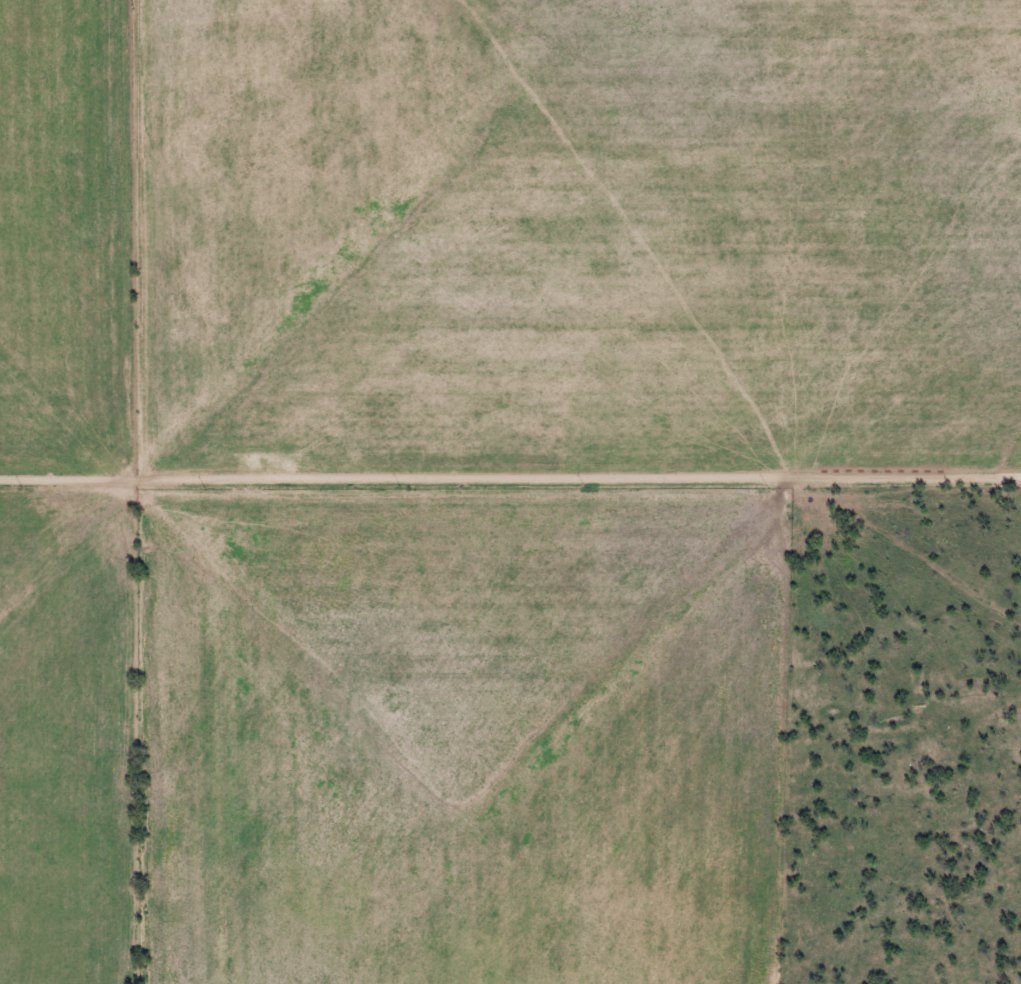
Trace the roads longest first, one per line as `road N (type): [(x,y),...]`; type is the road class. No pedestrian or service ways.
road 1 (residential): [(0,483),(1020,480)]

